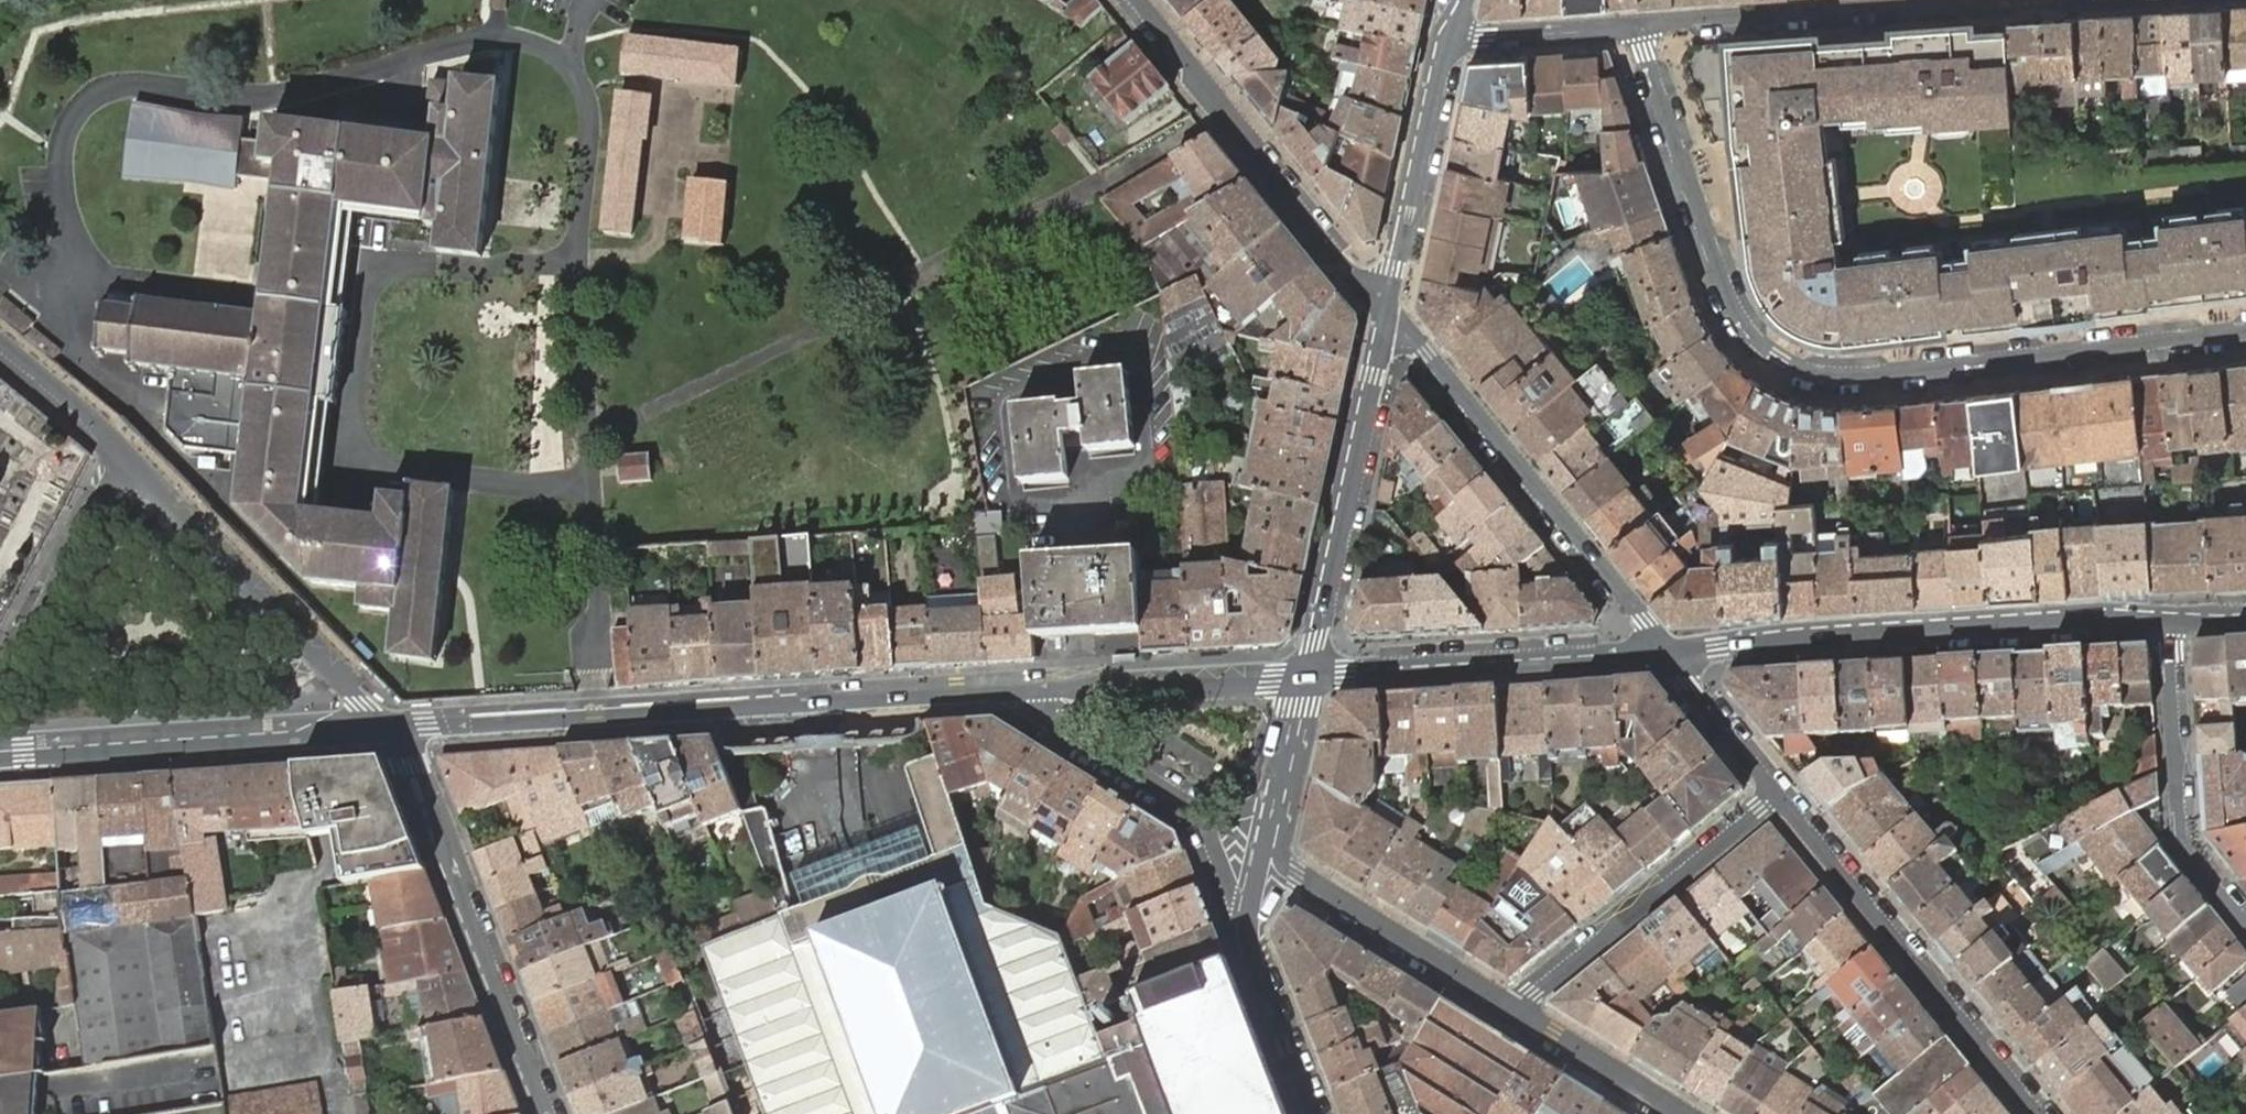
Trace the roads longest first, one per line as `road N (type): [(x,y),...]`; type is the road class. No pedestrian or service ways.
road 1 (residential): [(2245,330),(1860,375),(1784,360),(1736,312),(1645,56),(1641,26)]
road 2 (secondary): [(1038,690),(387,728)]
road 3 (secondary): [(2166,618),(1664,650)]
road 4 (tertiary): [(1664,650),(1386,313)]
road 5 (tertiary): [(551,1113),(417,766),(387,728)]
road 6 (tertiary): [(2036,1113),(1776,795)]
road 7 (residential): [(1641,26),(2044,0)]
road 8 (tertiary): [(1386,313),(1132,0)]
road 9 (secondary): [(387,728),(0,752)]
road 10 (tertiary): [(1386,313),(1306,675)]
road 11 (tertiary): [(387,728),(134,463)]
road 12 (secondary): [(1664,650),(1306,675)]
road 13 (residential): [(1522,1011),(1535,991),(1776,795)]
road 14 (residential): [(2245,920),(2184,841),(2166,618)]
road 15 (residential): [(1266,855),(1522,1011)]
road 16 (tertiary): [(1448,32),(1386,313)]
road 17 (residential): [(1266,855),(1046,713),(1038,690)]
road 18 (tertiary): [(1266,855),(1248,941),(1314,1113)]
road 19 (secondary): [(1306,675),(1038,690)]
road 20 (residential): [(134,463),(0,687)]
road 21 (residential): [(1522,1011),(1686,1113)]
road 22 (residential): [(1448,32),(1641,26)]
road 23 (tertiary): [(1306,675),(1266,855)]
road 24 (tertiary): [(1776,795),(1664,650)]
road 25 (tertiary): [(134,463),(0,350)]

